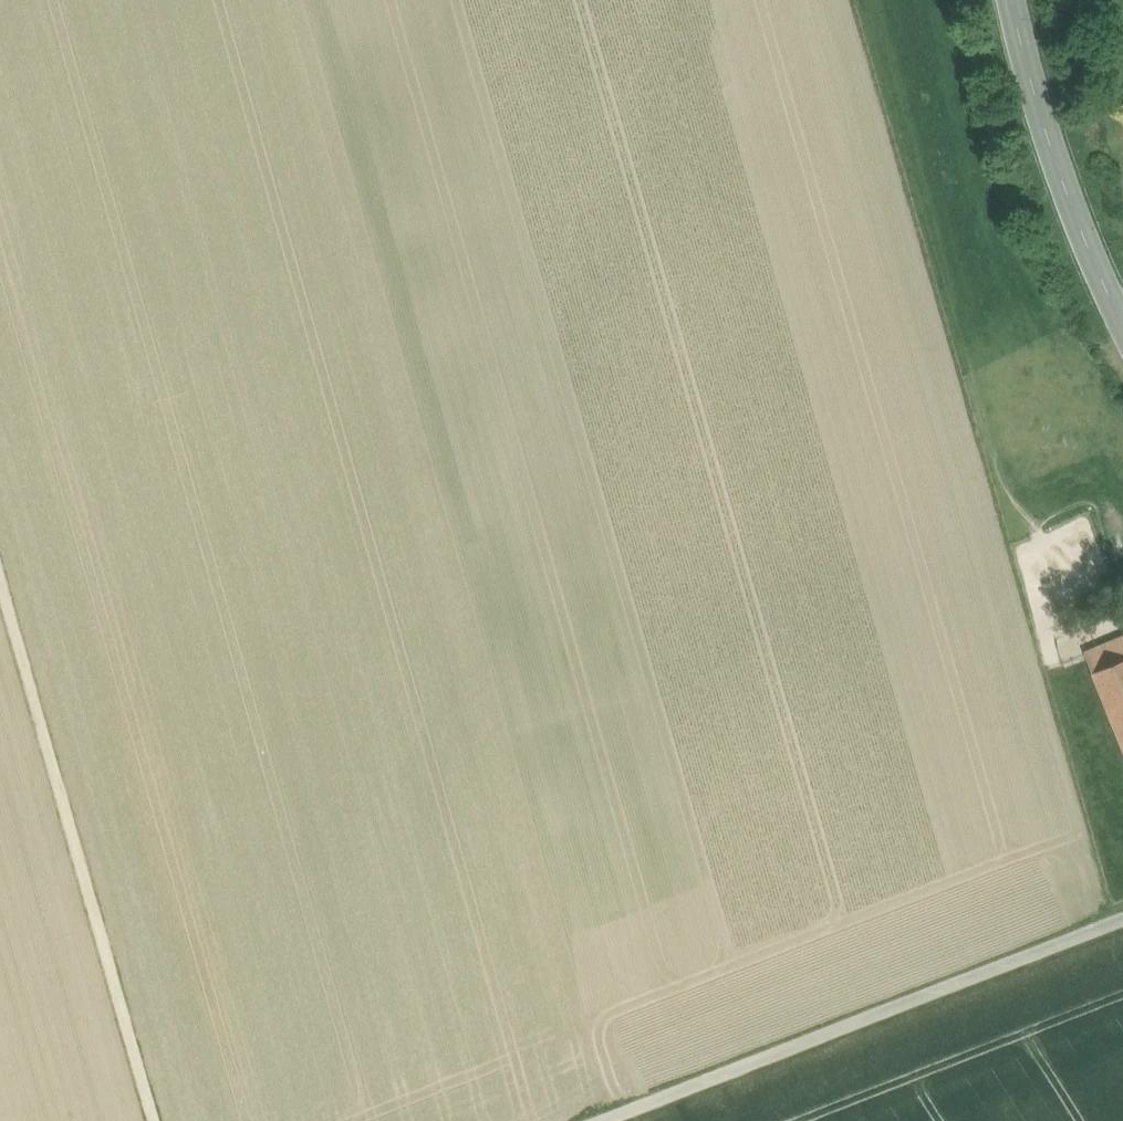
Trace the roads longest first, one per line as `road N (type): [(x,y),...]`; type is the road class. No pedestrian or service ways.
road 1 (track): [(153,1120),(0,588)]
road 2 (unclassified): [(1122,925),(609,1120)]
road 3 (secondary): [(1016,0),(1067,192),(1122,324)]

